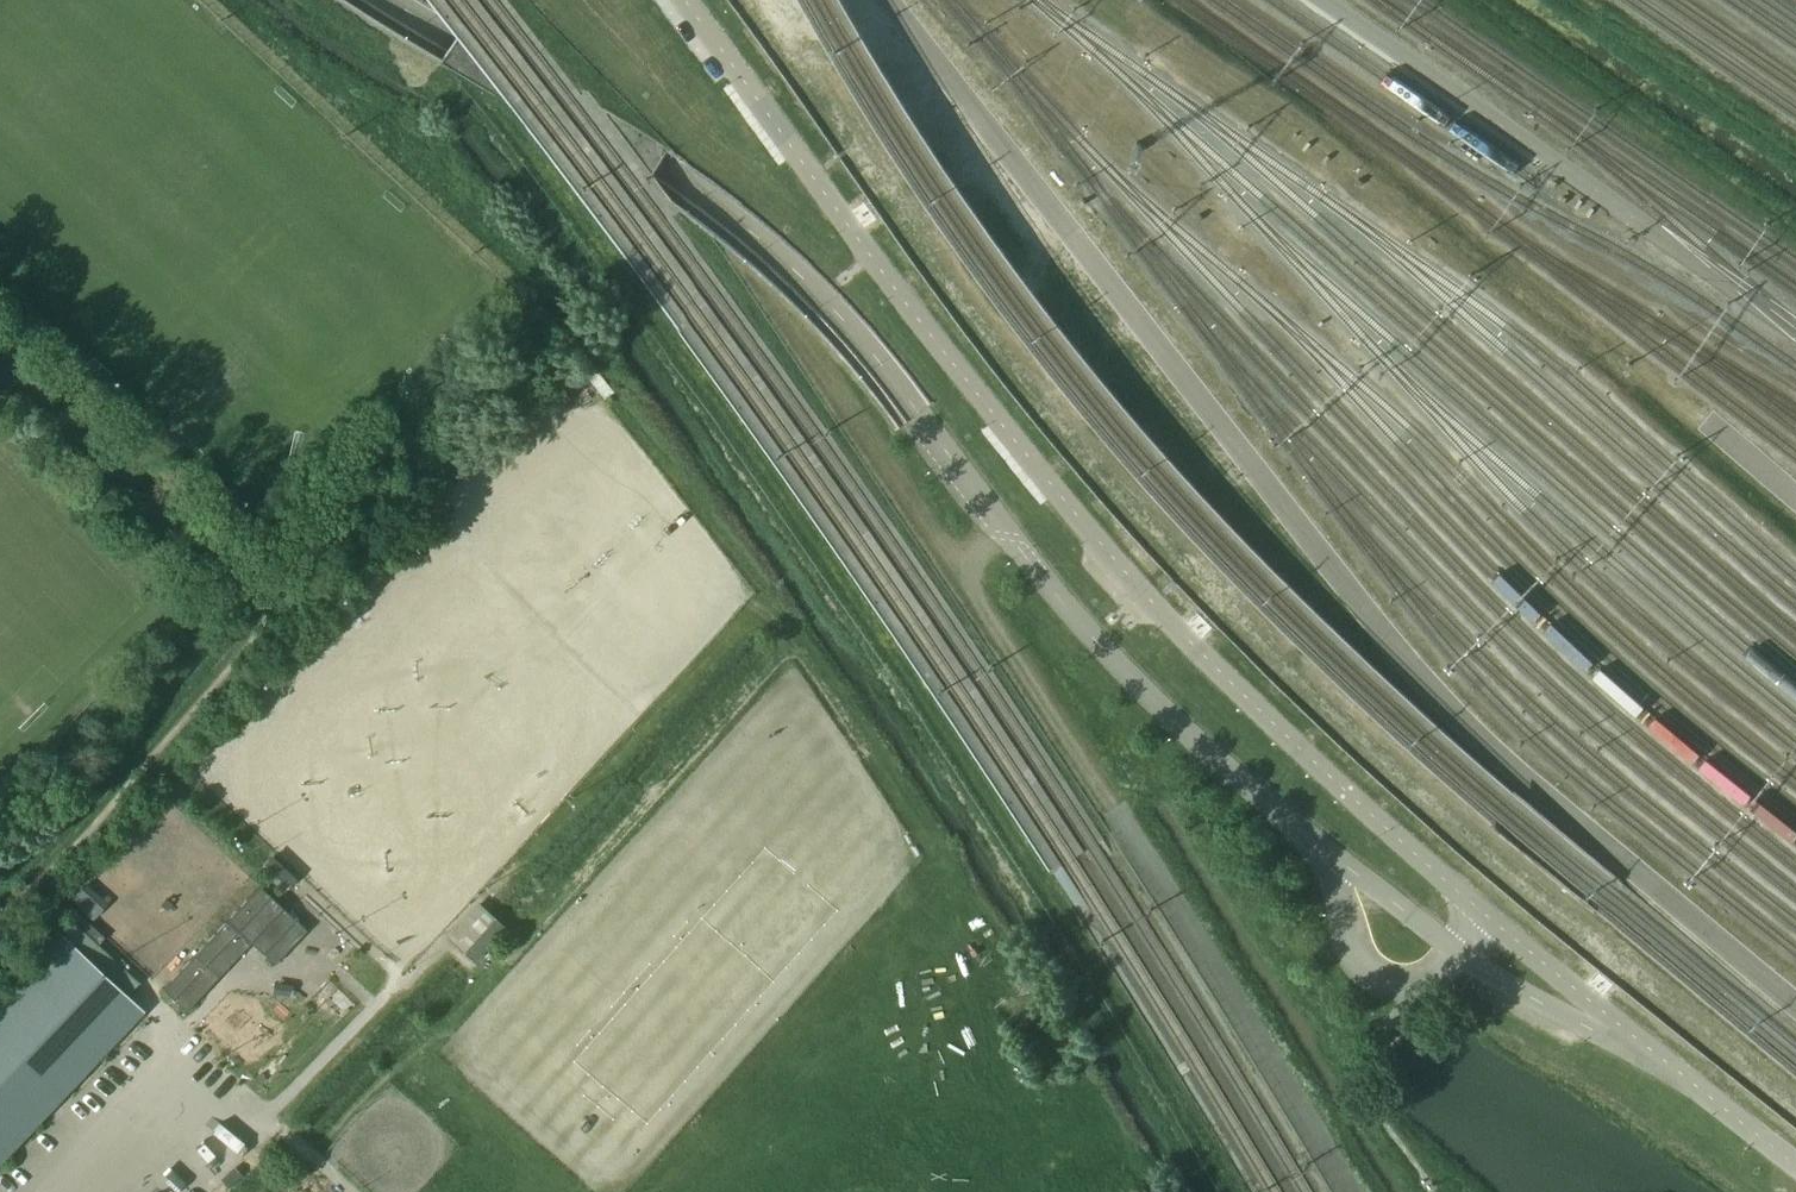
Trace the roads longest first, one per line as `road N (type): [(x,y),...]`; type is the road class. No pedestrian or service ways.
road 1 (track): [(1235,1191),(928,708),(515,135)]
road 2 (track): [(1113,809),(973,586),(972,562),(1005,530)]

